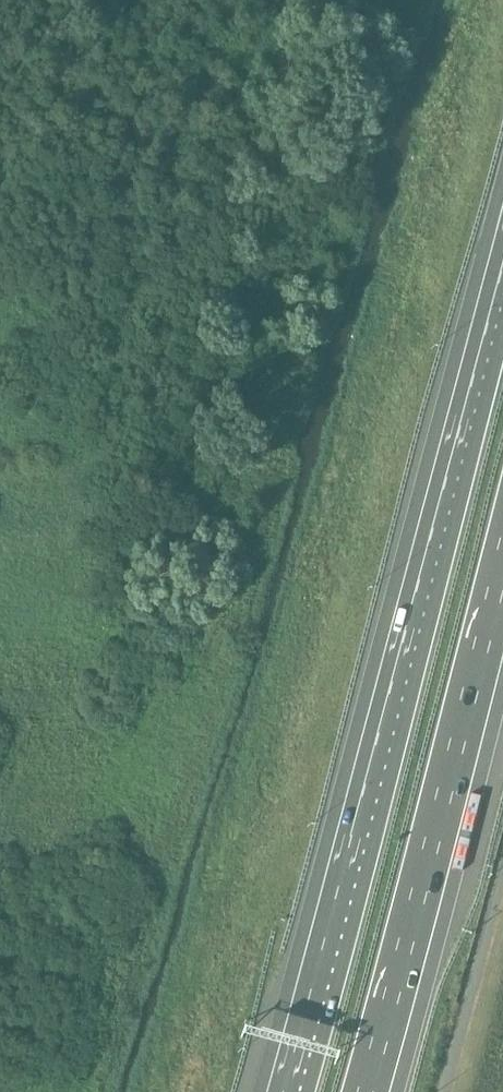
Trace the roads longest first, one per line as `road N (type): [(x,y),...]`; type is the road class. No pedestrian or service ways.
road 1 (motorway): [(502,297),(299,1091)]
road 2 (motorway): [(373,1091),(502,579)]

